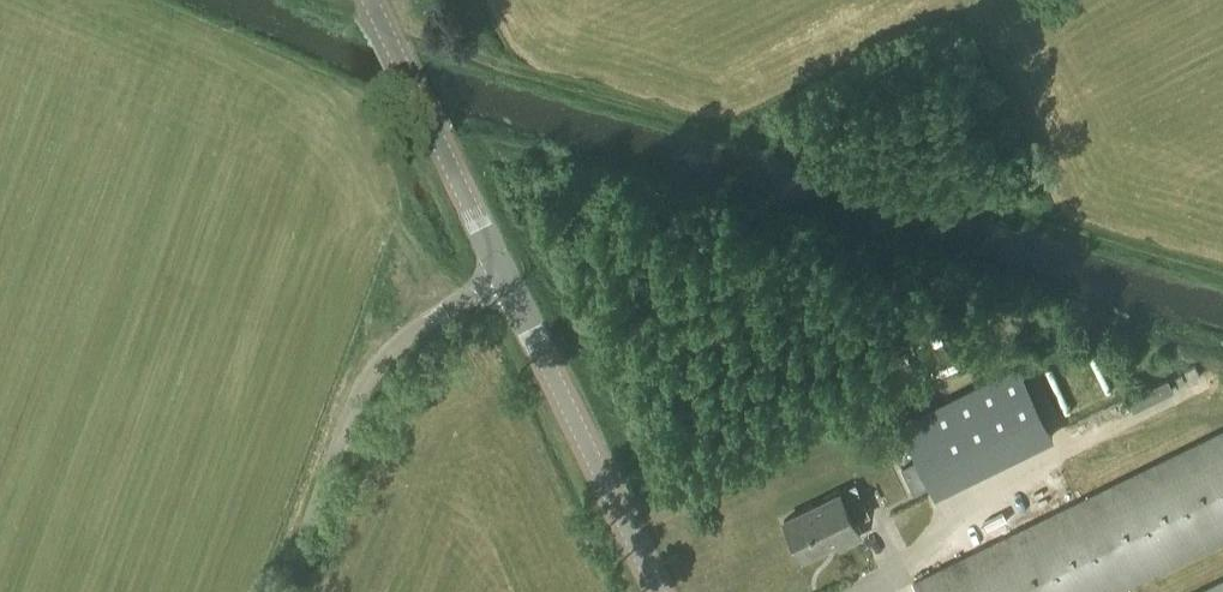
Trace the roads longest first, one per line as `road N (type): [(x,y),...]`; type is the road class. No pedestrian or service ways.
road 1 (unclassified): [(290,591),(360,397),(406,337),(507,277)]
road 2 (secondary): [(660,591),(507,277)]
road 3 (secondary): [(507,277),(370,0)]

